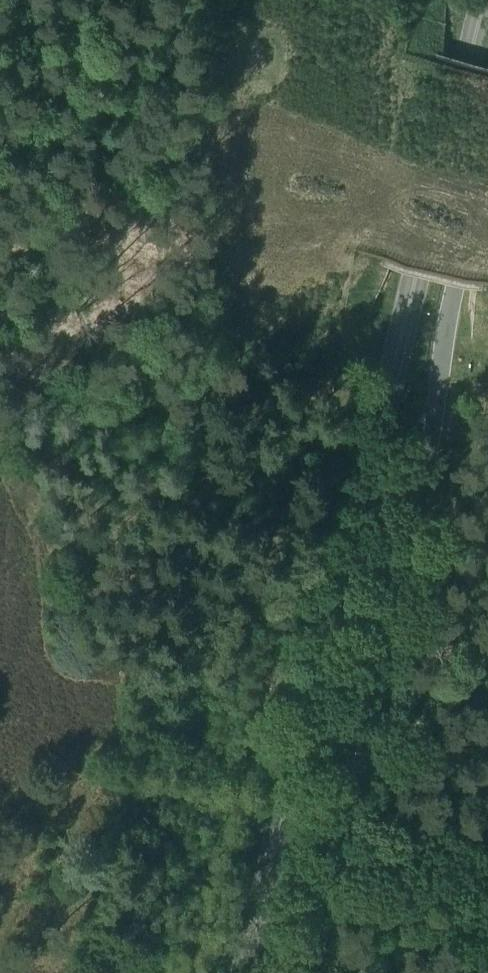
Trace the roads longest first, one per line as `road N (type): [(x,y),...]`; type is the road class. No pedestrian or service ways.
road 1 (primary): [(247,972),(481,0)]
road 2 (unclassified): [(307,972),(423,499),(456,287),(487,152)]

